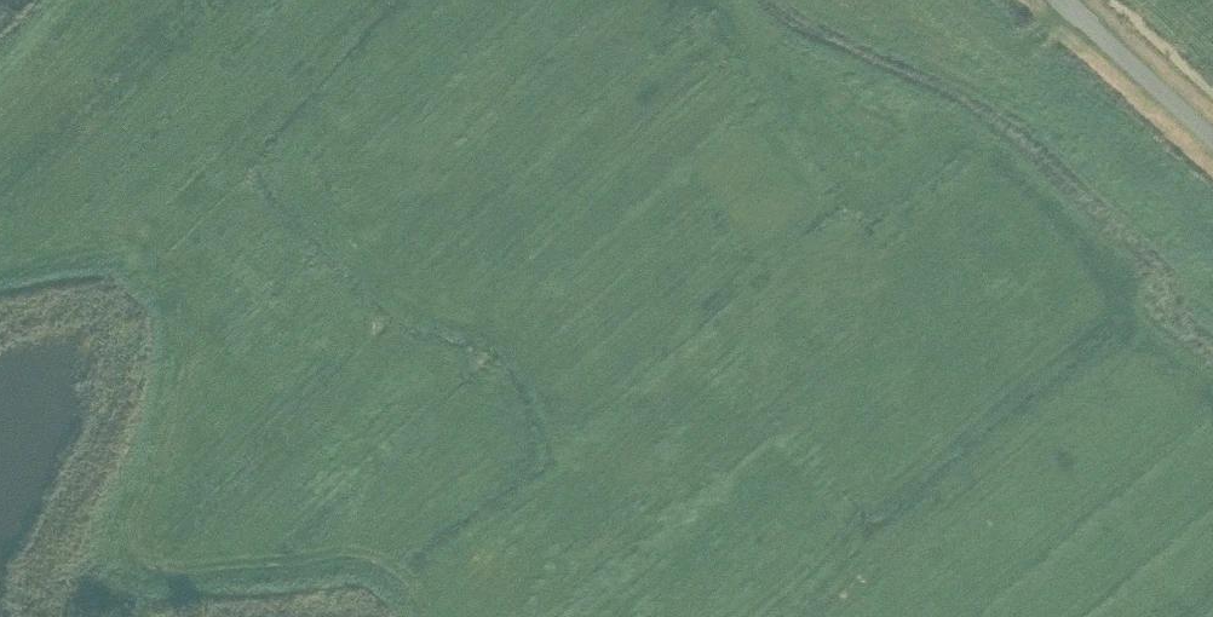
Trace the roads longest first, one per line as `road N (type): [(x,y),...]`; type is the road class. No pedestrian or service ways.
road 1 (unclassified): [(1212,135),(1066,0)]

